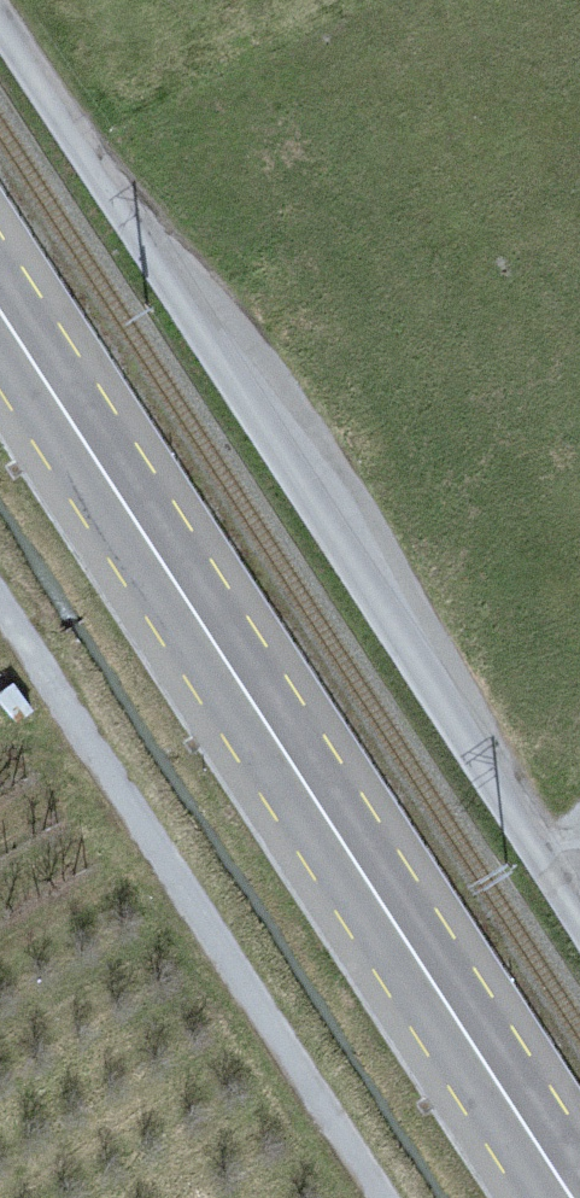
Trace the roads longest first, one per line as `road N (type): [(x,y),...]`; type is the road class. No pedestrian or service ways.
road 1 (unclassified): [(579,919),(0,16)]
road 2 (primary): [(0,309),(572,1197)]
road 3 (unclassified): [(387,1197),(0,603)]

